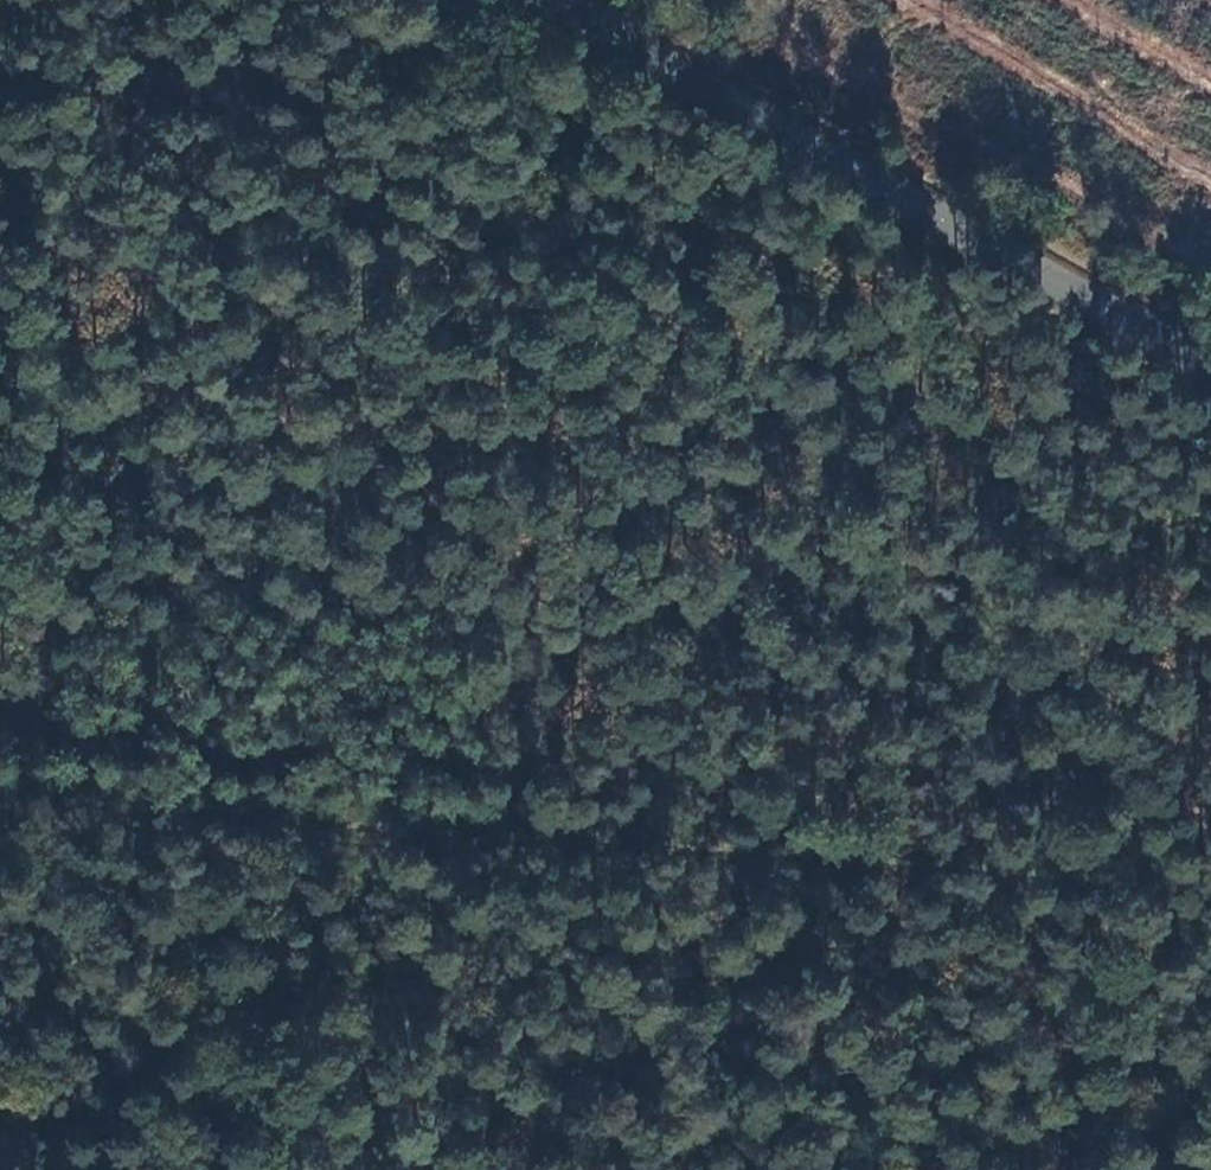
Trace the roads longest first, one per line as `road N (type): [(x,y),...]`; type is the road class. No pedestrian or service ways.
road 1 (tertiary): [(564,0),(1210,358)]

